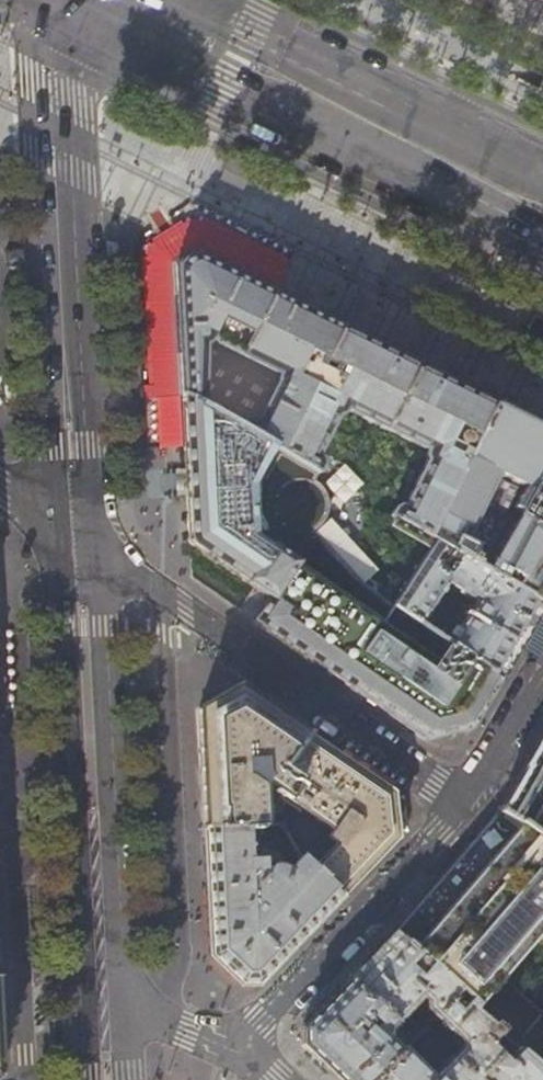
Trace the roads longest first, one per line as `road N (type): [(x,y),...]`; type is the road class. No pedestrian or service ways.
road 1 (tertiary): [(80,548),(62,54),(82,0)]
road 2 (residential): [(466,806),(80,548)]
road 3 (tertiary): [(101,992),(80,548)]
road 4 (primary): [(173,27),(542,209)]
road 5 (residential): [(236,1052),(466,806)]
road 6 (residential): [(466,806),(542,674)]
road 7 (residential): [(236,1052),(101,992)]

